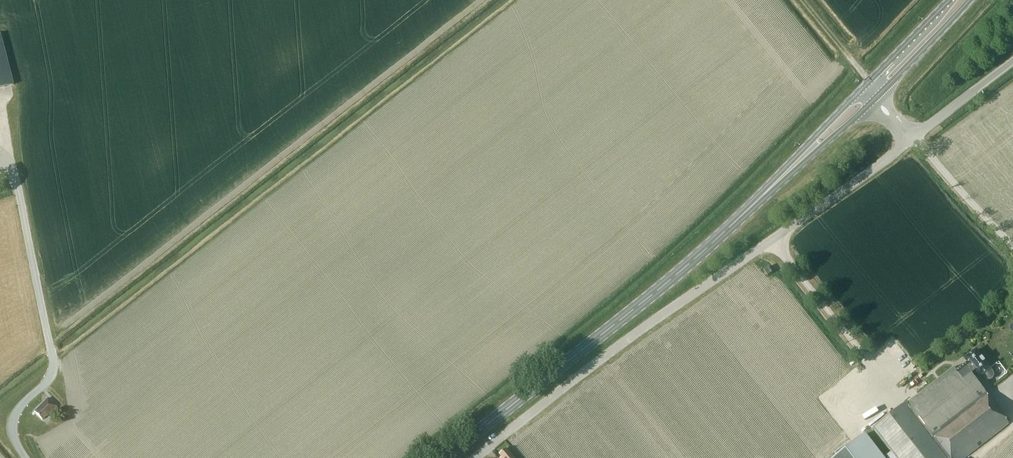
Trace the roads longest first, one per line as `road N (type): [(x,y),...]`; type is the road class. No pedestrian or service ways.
road 1 (unclassified): [(477,457),(908,141)]
road 2 (primary): [(445,457),(693,259)]
road 3 (primary): [(869,82),(693,259)]
road 4 (primary): [(693,259),(878,96)]
road 5 (primary): [(878,96),(969,0)]
road 6 (unclassified): [(908,141),(1012,62)]

